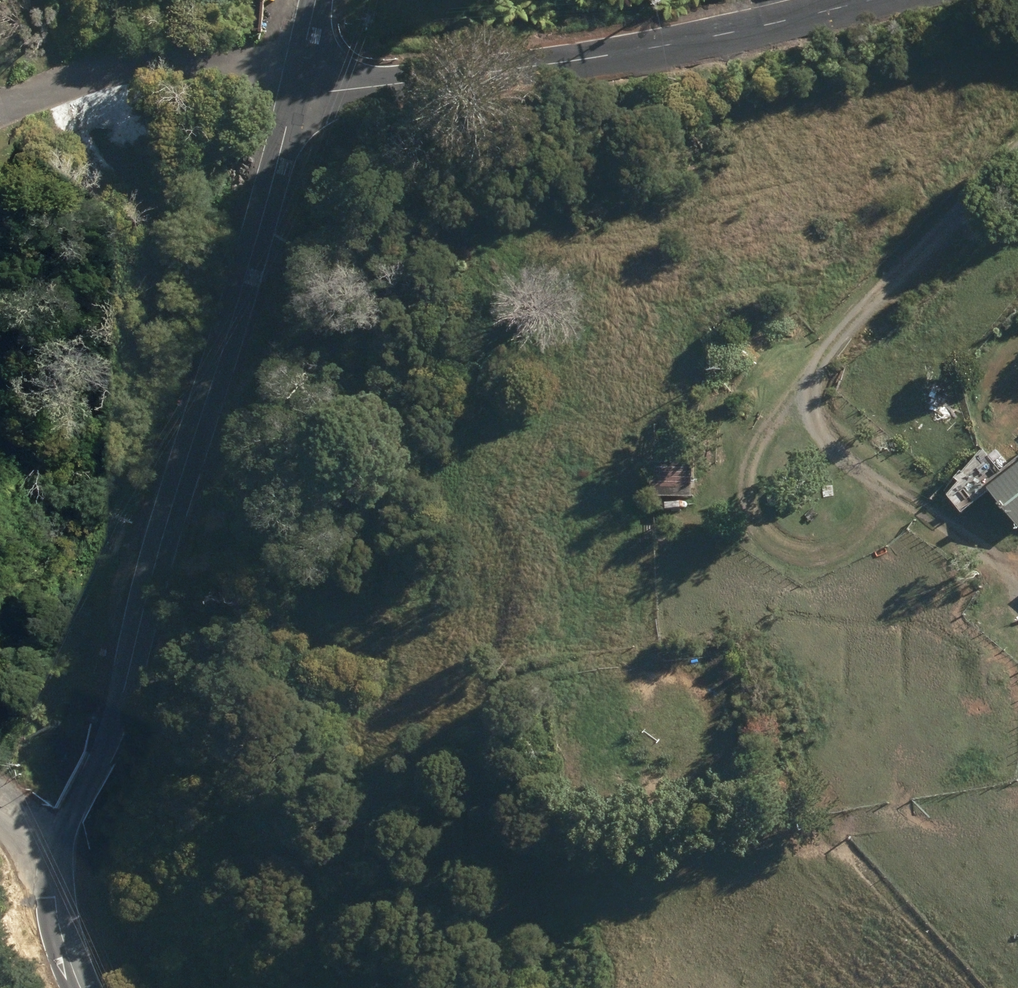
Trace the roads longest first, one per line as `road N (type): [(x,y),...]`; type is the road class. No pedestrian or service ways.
road 1 (tertiary): [(306,70),(114,728),(59,846)]
road 2 (track): [(1017,151),(819,361),(773,422),(746,486),(757,527),(790,552),(839,543),(892,492)]
road 3 (unclassified): [(862,0),(649,51),(306,70)]
road 4 (residential): [(0,113),(100,67),(198,61),(306,70)]
road 5 (track): [(819,361),(815,402),(831,437),(892,492),(973,545),(1017,551)]
road 6 (tertiary): [(59,846),(59,914),(83,987)]

